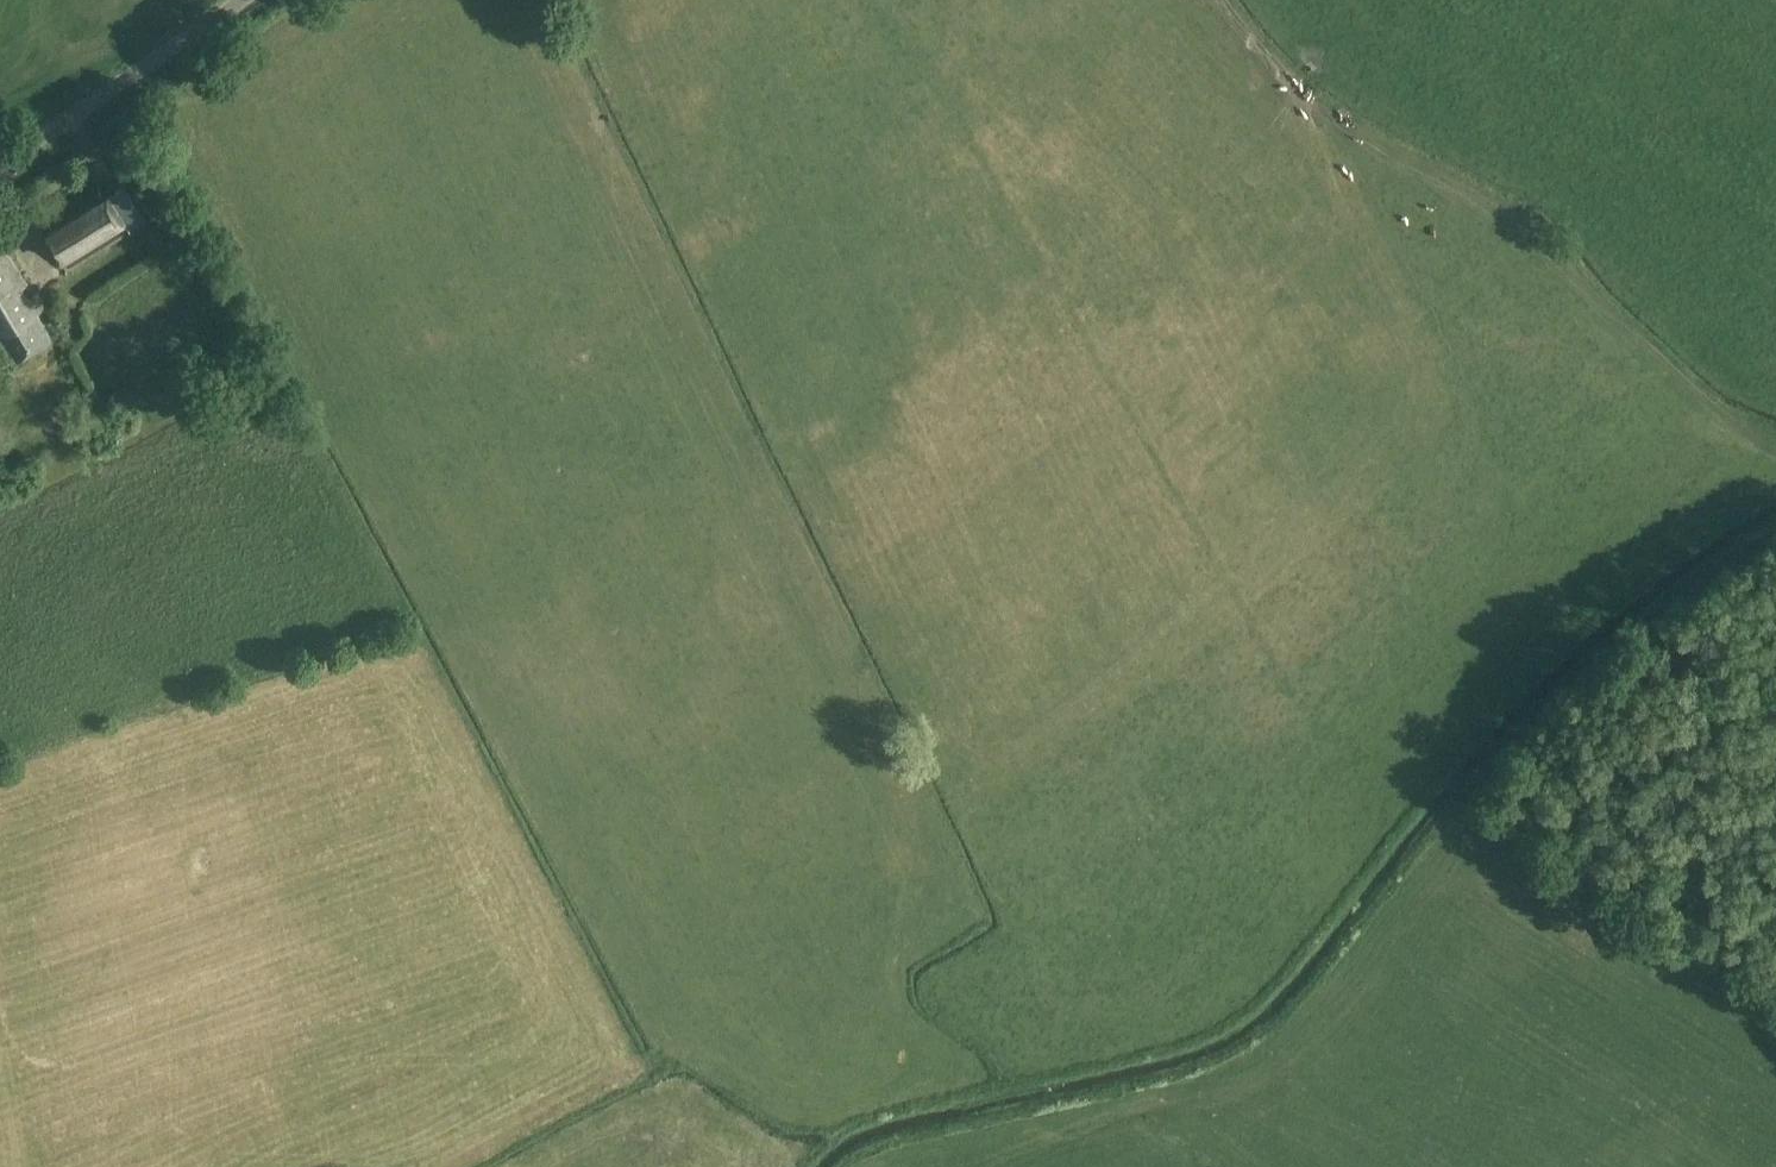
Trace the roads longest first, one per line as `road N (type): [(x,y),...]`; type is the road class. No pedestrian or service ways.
road 1 (unclassified): [(0,166),(242,0)]

